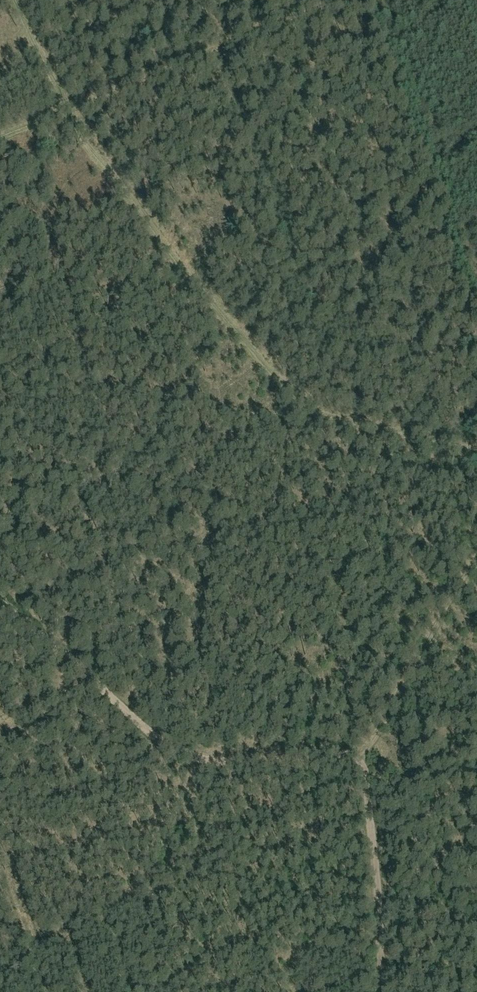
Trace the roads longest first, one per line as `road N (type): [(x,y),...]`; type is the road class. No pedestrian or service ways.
road 1 (track): [(20,0),(65,106),(295,401),(476,444)]
road 2 (track): [(391,991),(370,754),(221,766),(0,589)]
road 3 (track): [(0,134),(305,0)]
road 4 (track): [(370,754),(476,566)]

